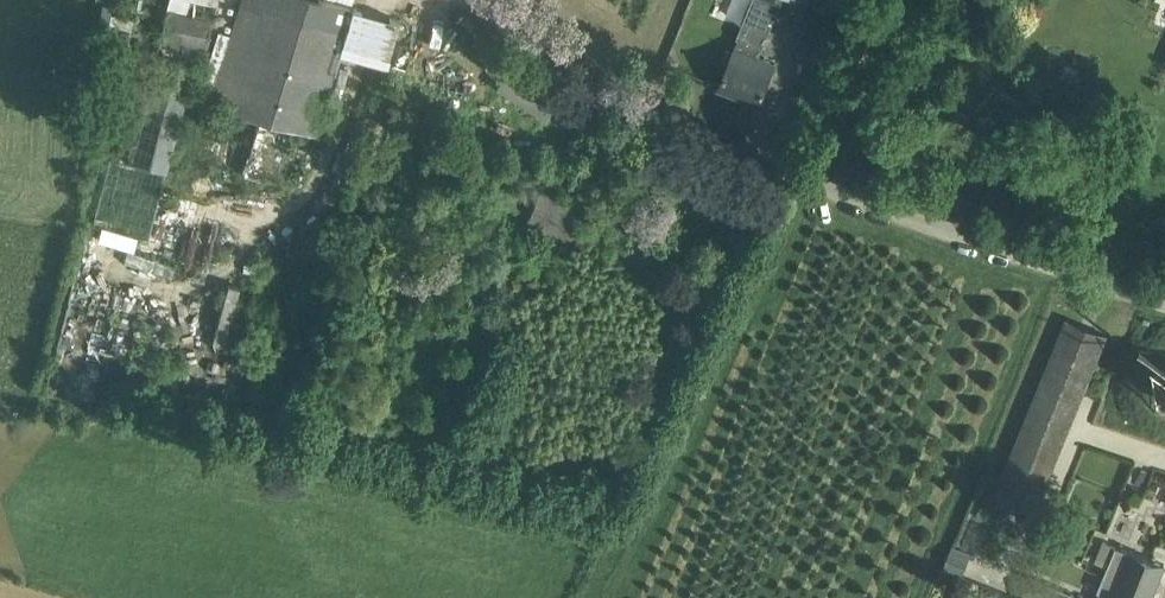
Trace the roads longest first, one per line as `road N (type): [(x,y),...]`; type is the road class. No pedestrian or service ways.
road 1 (unclassified): [(1164,304),(740,162),(468,0)]

